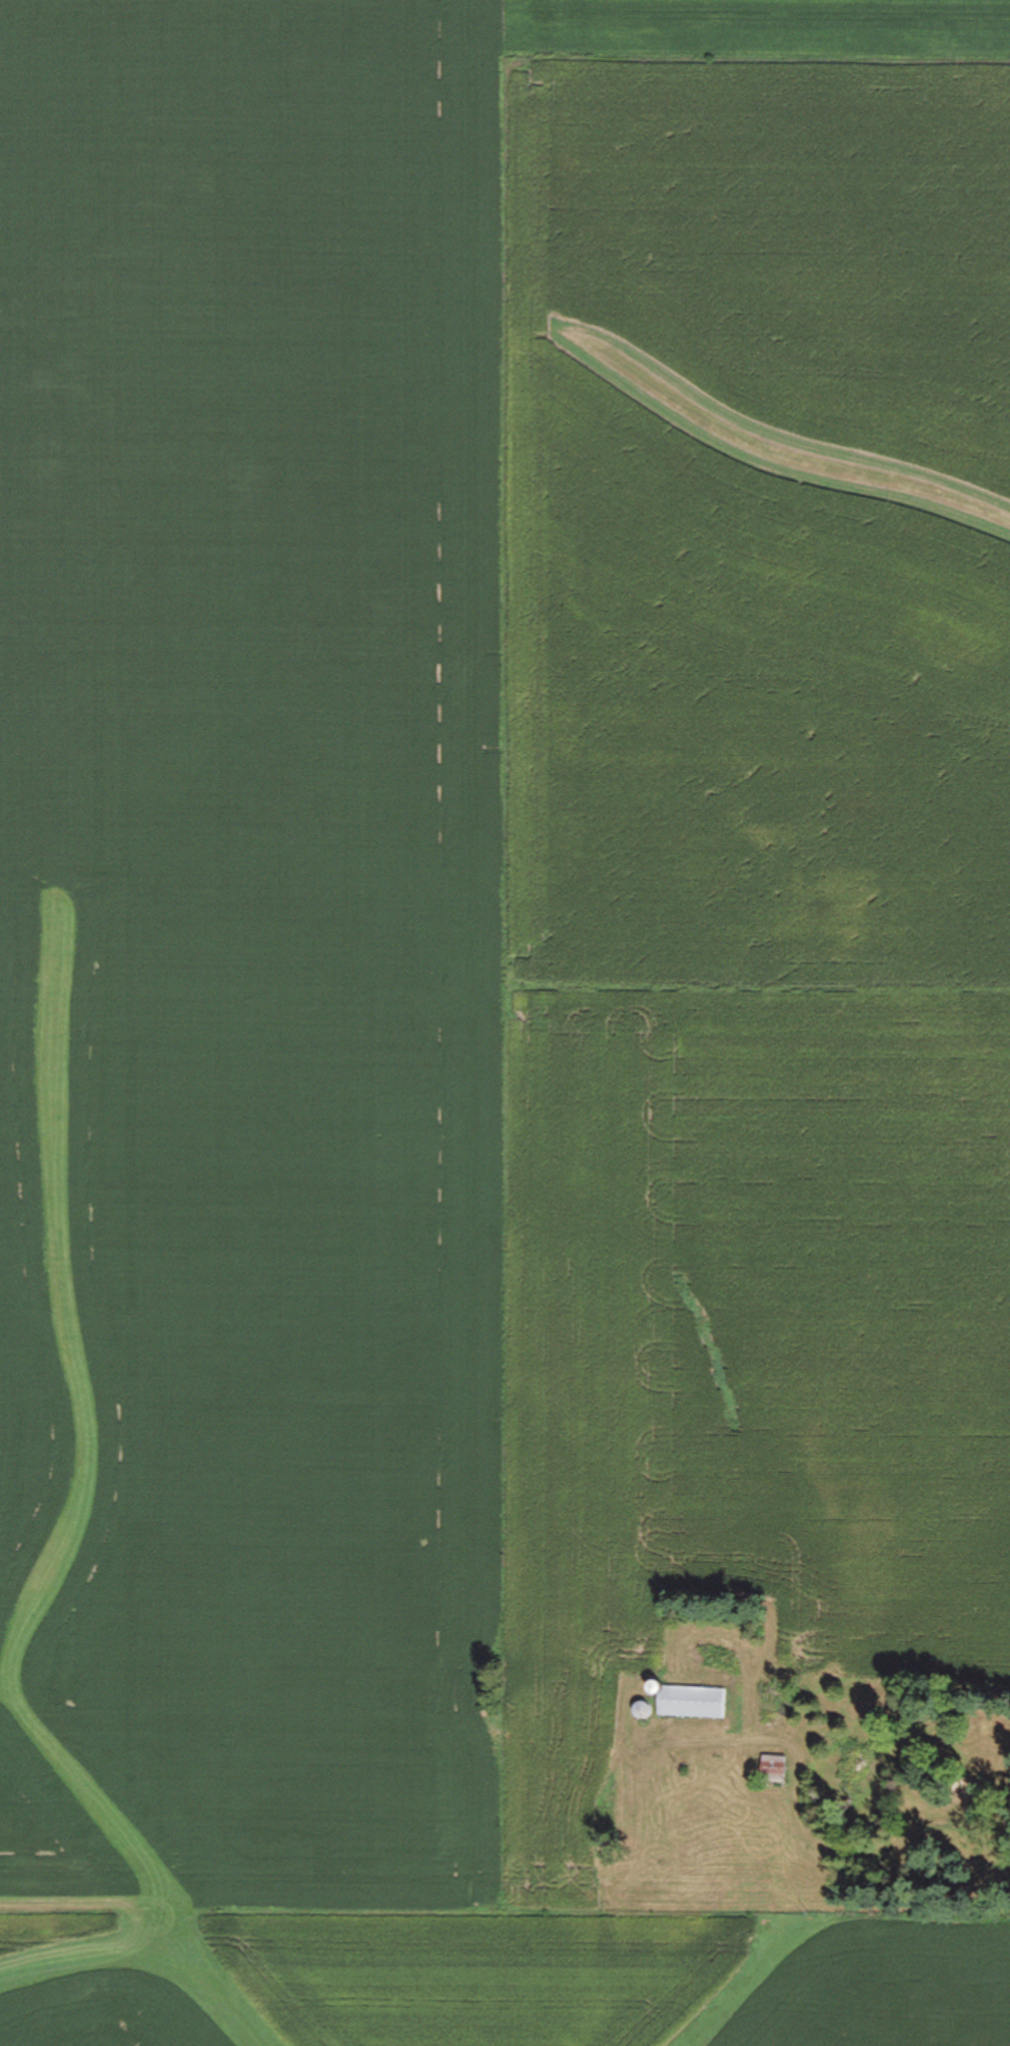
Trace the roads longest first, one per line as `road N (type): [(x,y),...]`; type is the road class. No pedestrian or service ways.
road 1 (residential): [(1009,1868),(932,1842),(793,1848)]

